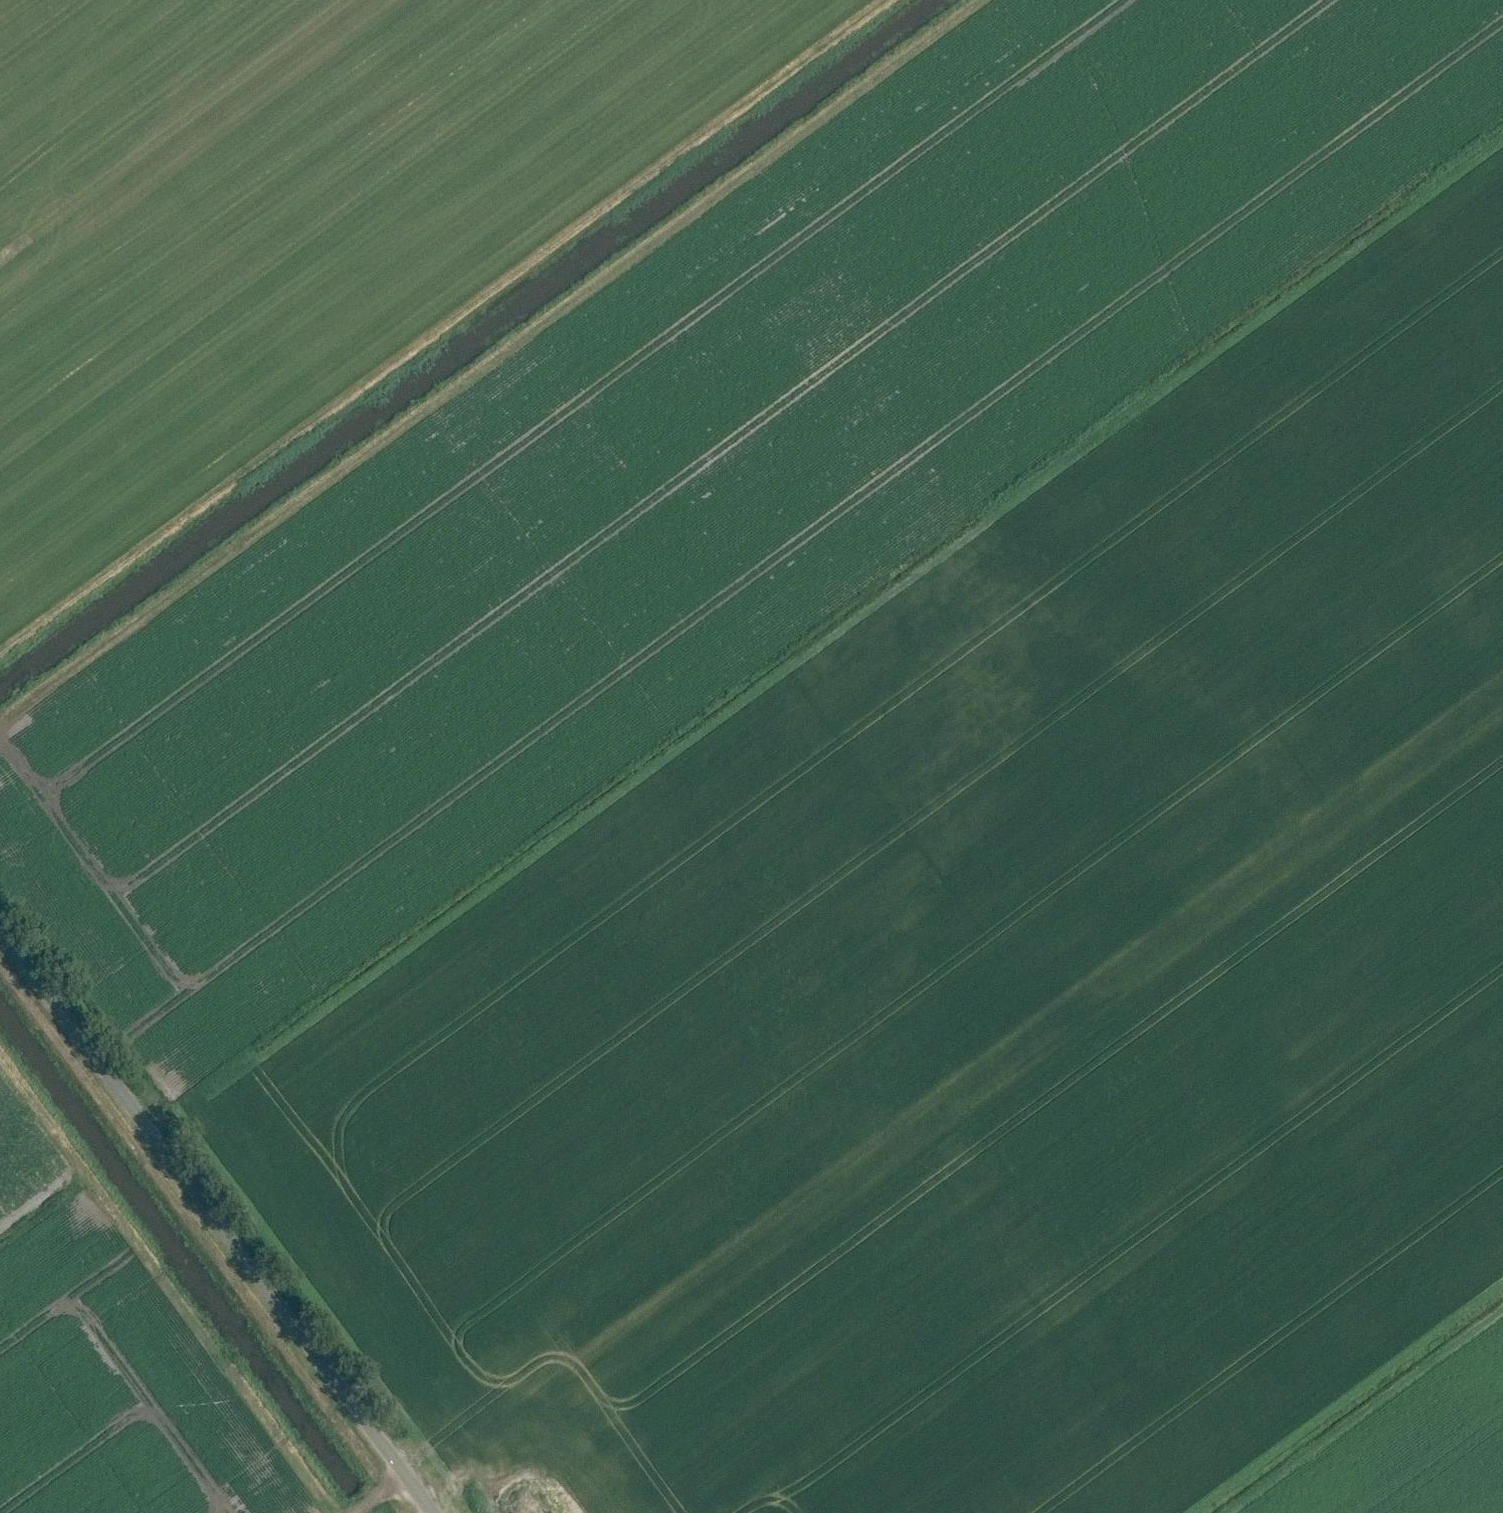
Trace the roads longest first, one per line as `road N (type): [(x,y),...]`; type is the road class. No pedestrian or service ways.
road 1 (unclassified): [(431,1512),(0,930)]

